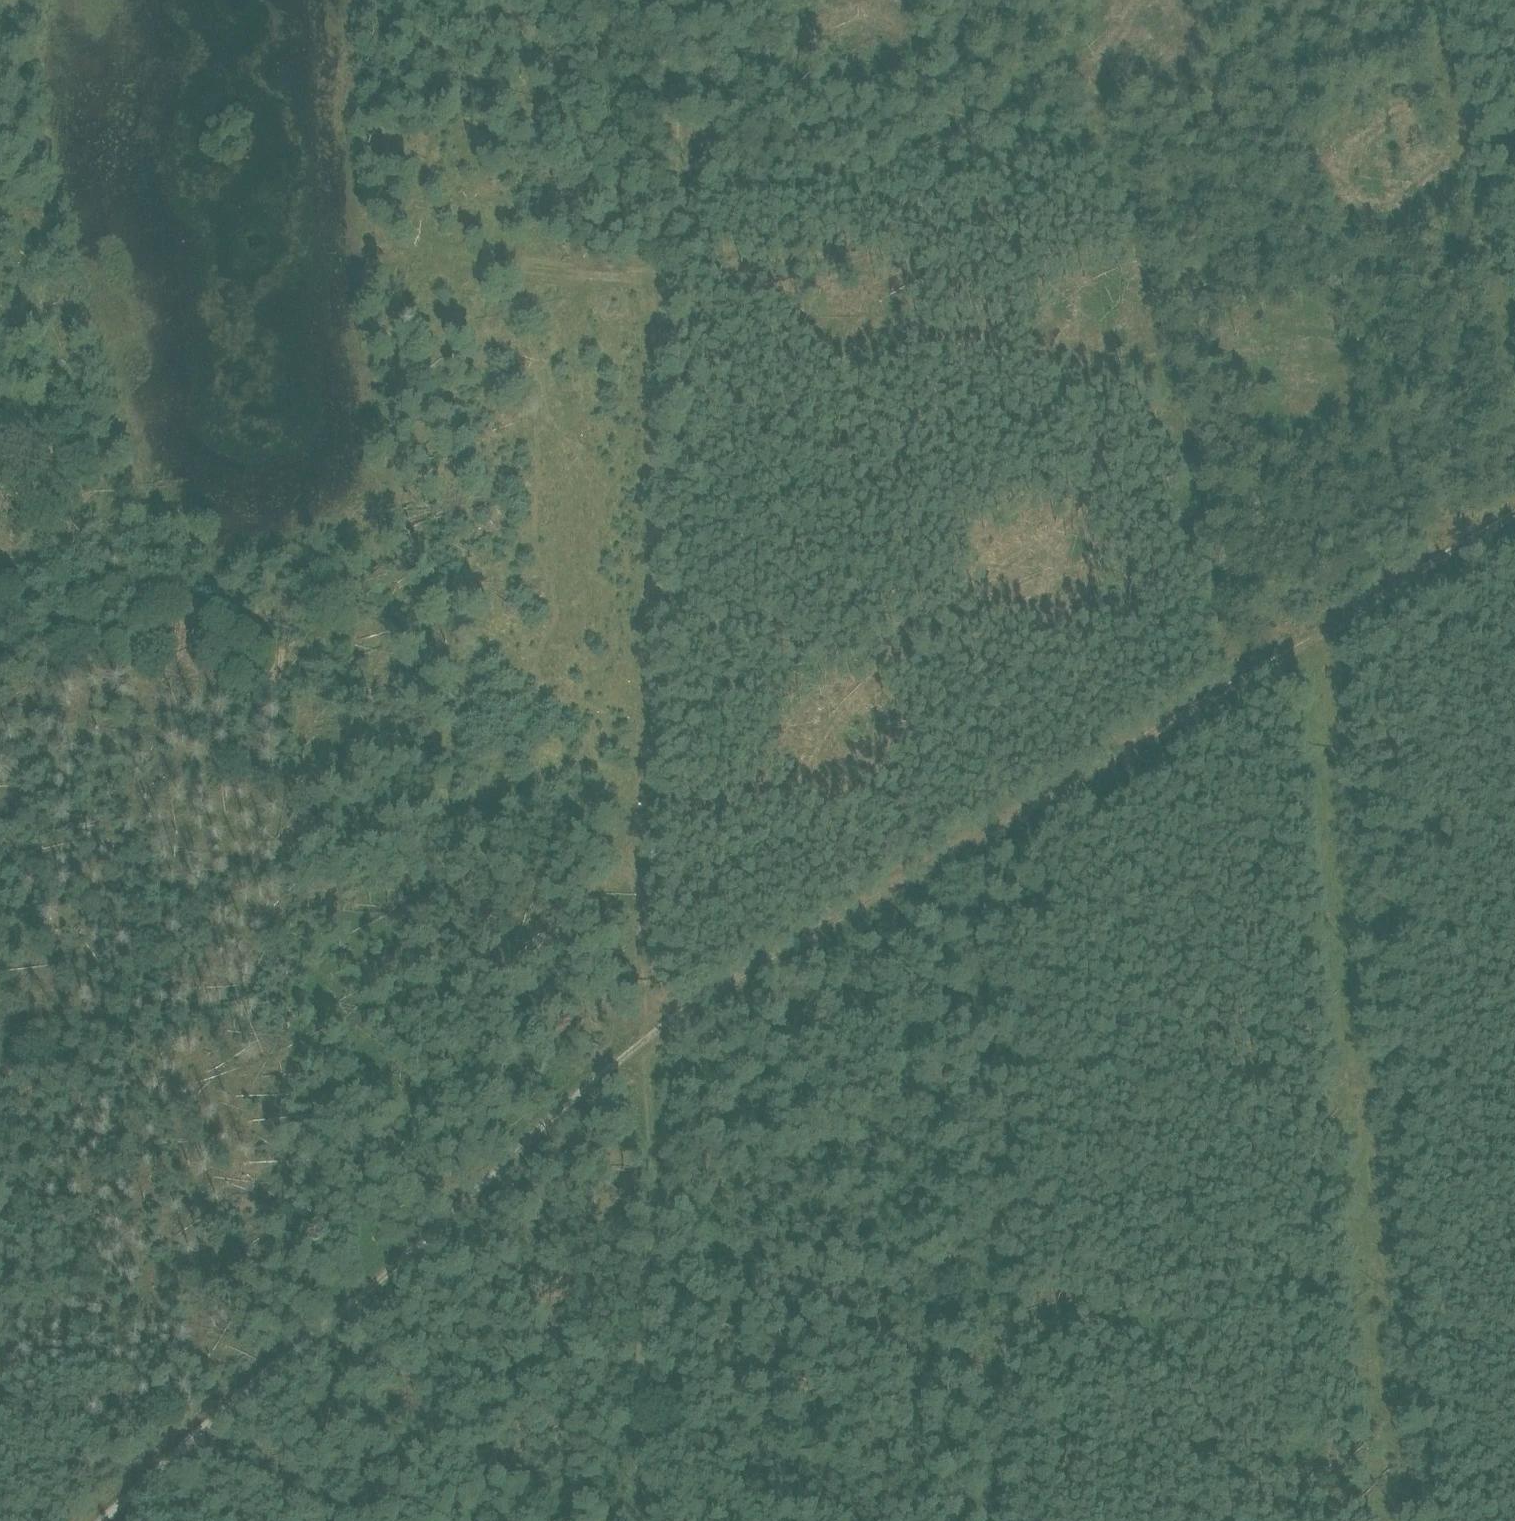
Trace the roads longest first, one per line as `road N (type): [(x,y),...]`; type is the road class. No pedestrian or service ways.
road 1 (track): [(1310,638),(656,1027)]
road 2 (track): [(656,1027),(103,1520)]
road 3 (track): [(656,1027),(638,1520)]

